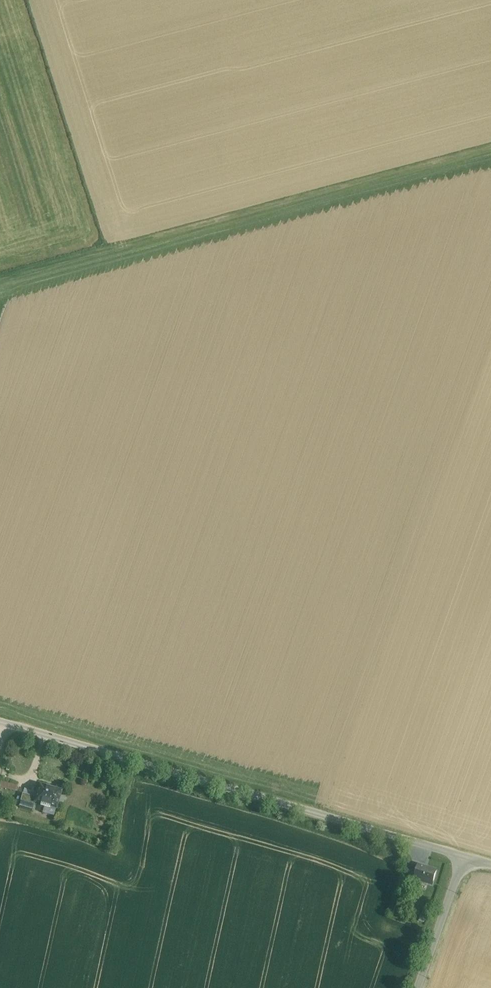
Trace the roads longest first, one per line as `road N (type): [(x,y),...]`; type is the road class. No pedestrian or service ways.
road 1 (track): [(490,149),(0,276)]
road 2 (unclassified): [(464,859),(0,722)]
road 3 (unclassified): [(464,859),(415,987)]

